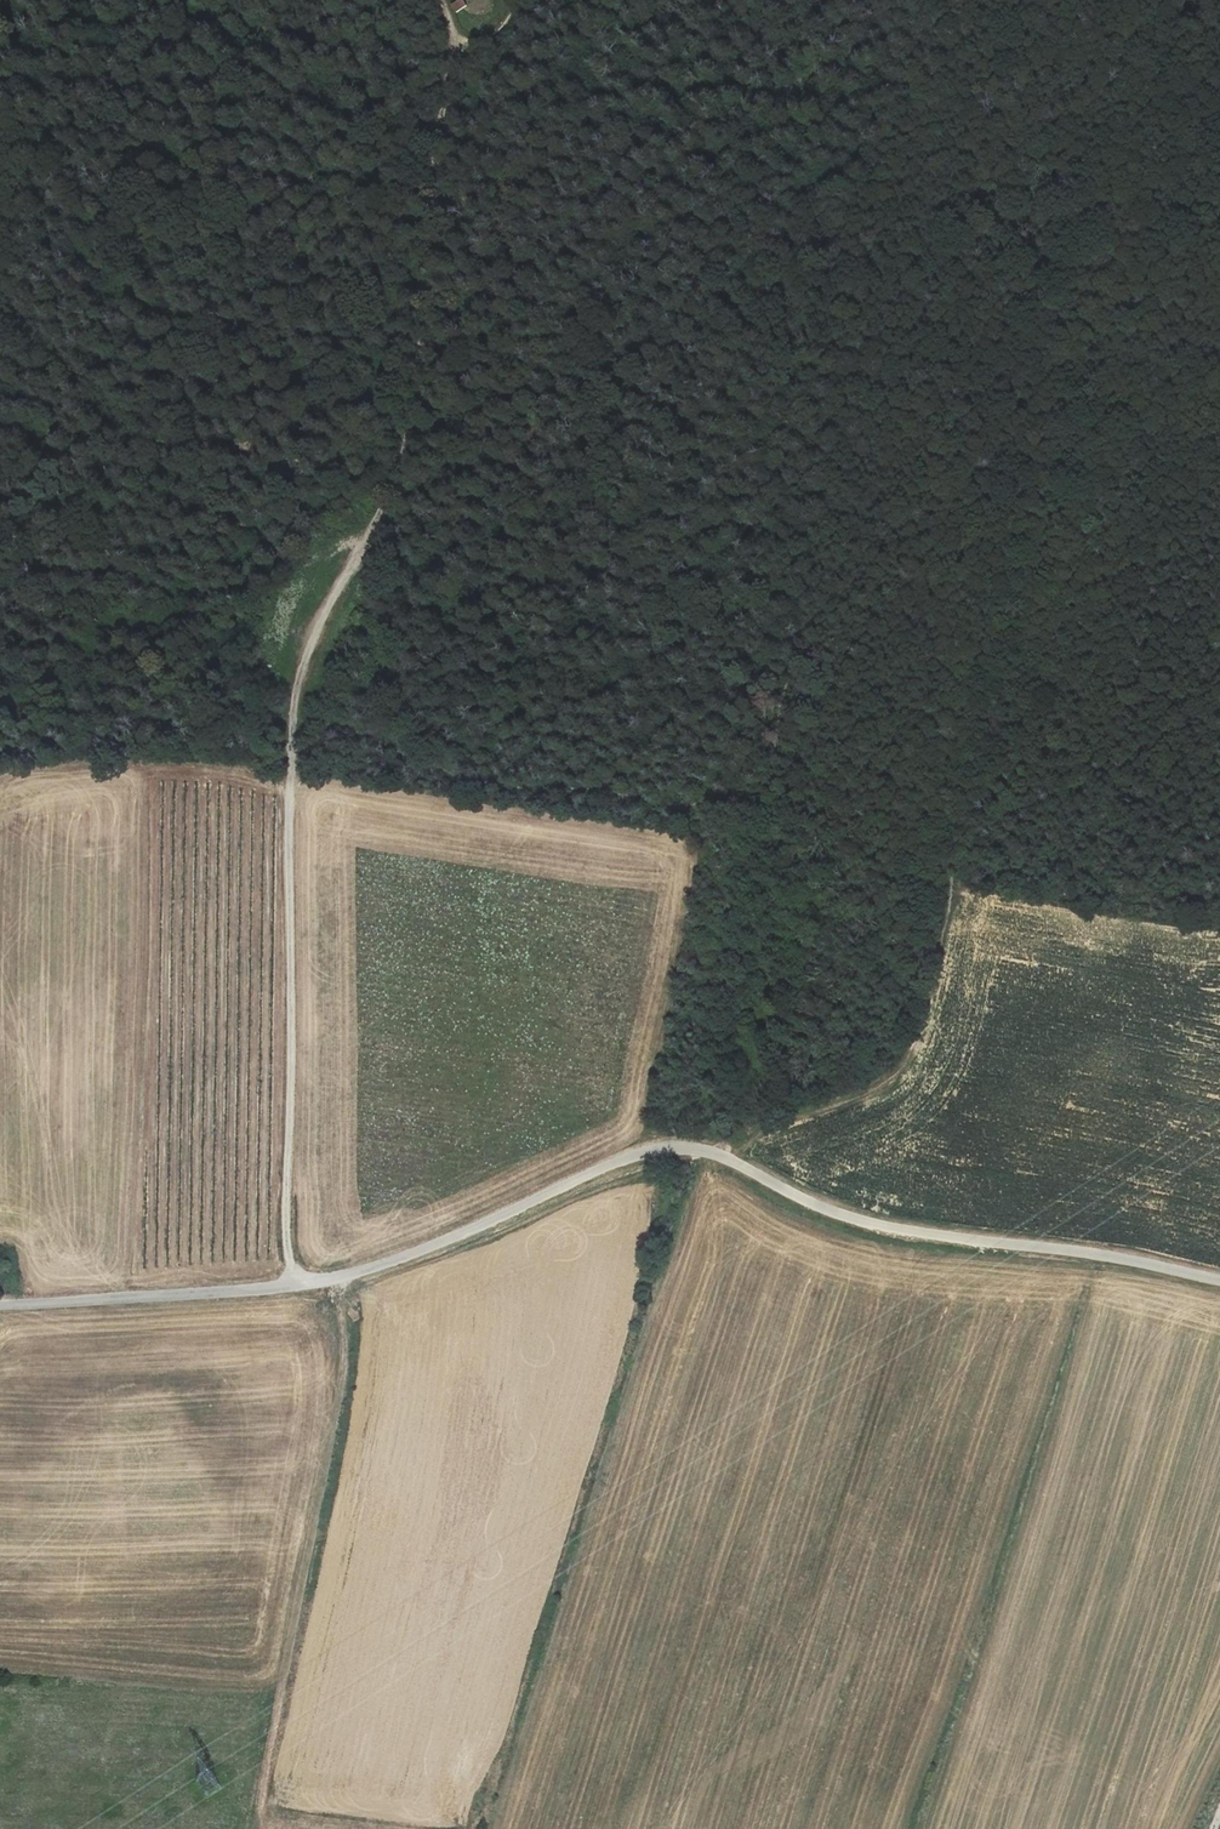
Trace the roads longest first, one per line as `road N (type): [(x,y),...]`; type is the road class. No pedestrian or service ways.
road 1 (track): [(293,1286),(290,808),(307,655),(385,506),(426,390),(429,343),(419,286),(456,41)]
road 2 (unclassified): [(1219,1286),(888,1237),(691,1148),(638,1153),(349,1276),(0,1300)]
road 3 (track): [(349,1276),(342,1408),(263,1798)]
road 4 (track): [(713,1153),(885,1078),(911,1051),(960,862)]

